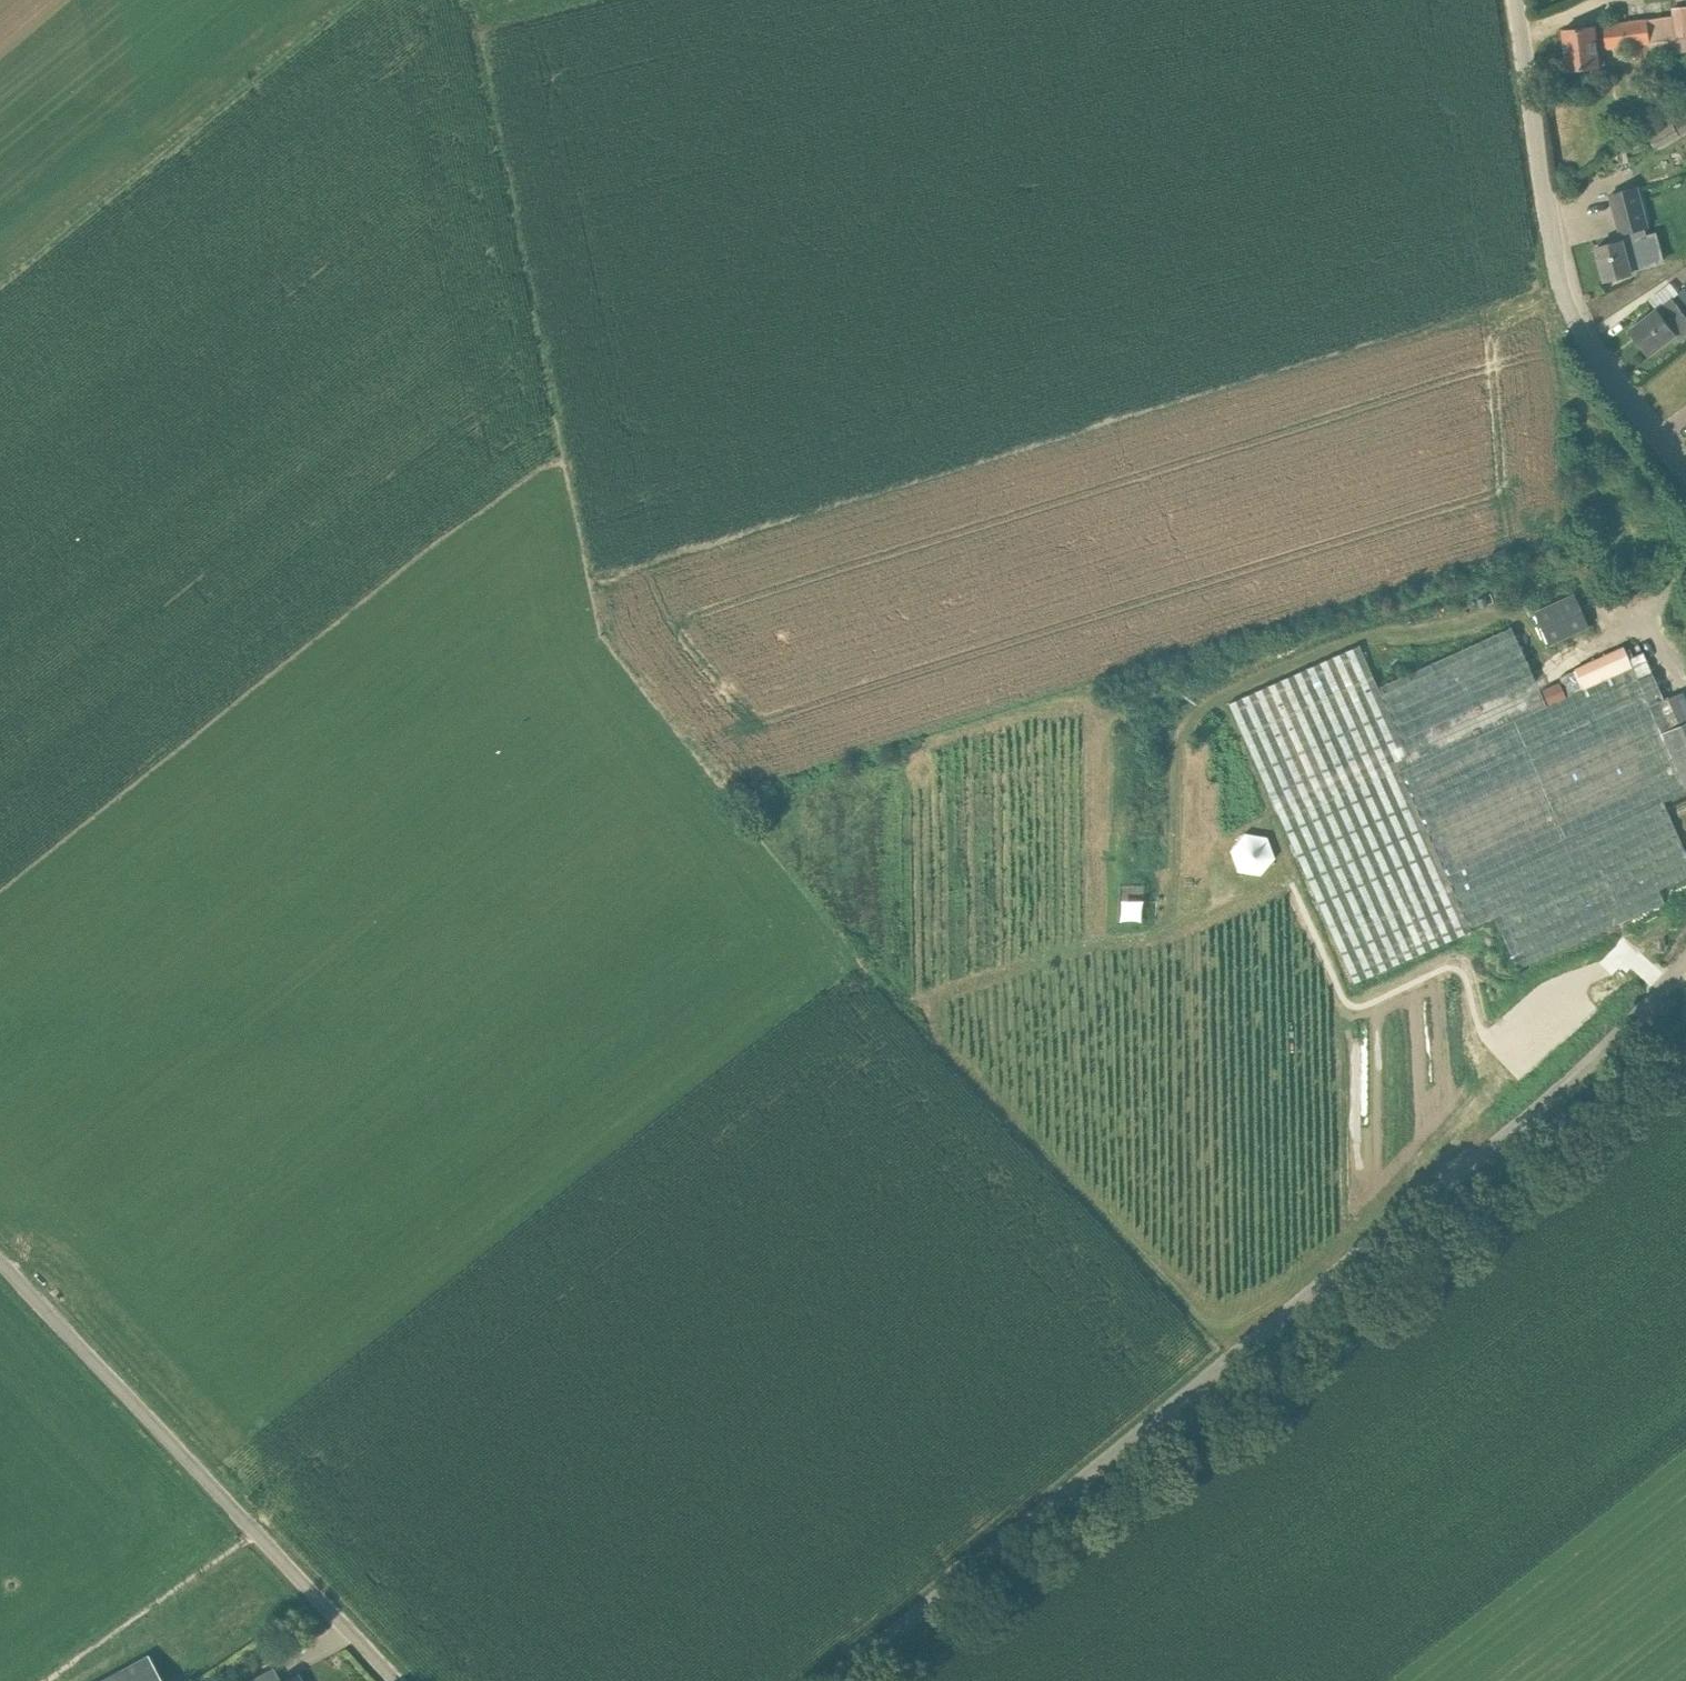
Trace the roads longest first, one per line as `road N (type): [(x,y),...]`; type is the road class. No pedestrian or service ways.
road 1 (unclassified): [(839,1680),(1685,957)]
road 2 (unclassified): [(388,1680),(0,1270)]
road 3 (unclassified): [(1685,471),(1588,347),(1568,307),(1515,0)]

